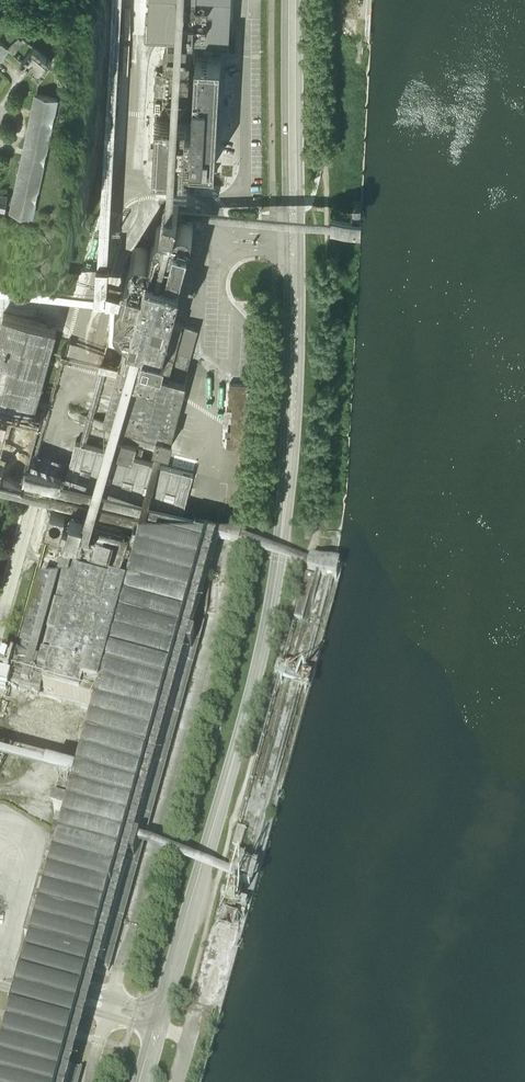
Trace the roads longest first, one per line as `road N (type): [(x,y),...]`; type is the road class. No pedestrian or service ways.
road 1 (tertiary): [(142,1081),(275,585),(289,449),(295,243)]
road 2 (tertiary): [(295,243),(294,0)]

